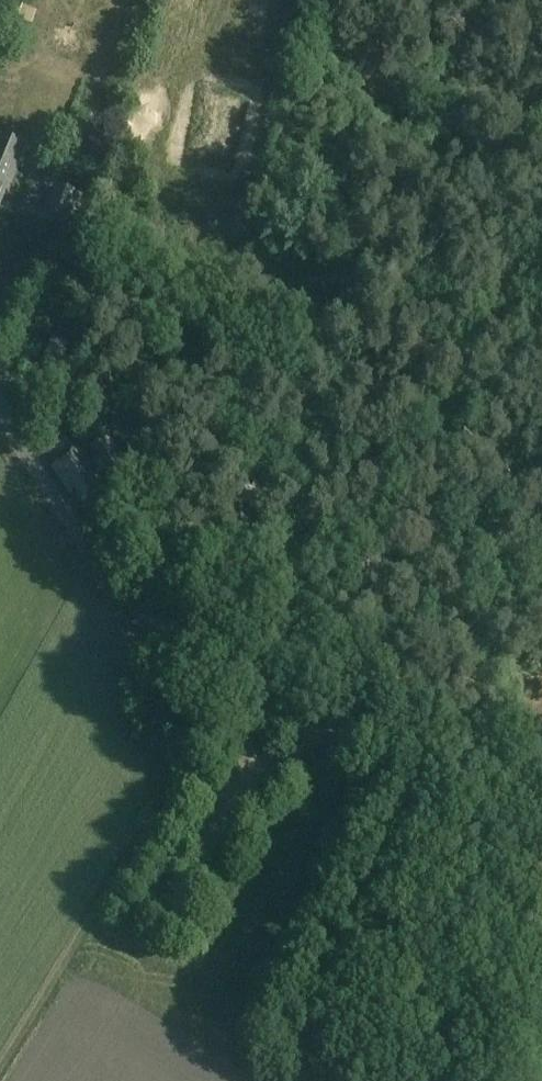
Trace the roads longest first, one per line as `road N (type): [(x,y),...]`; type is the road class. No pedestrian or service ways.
road 1 (track): [(0,1080),(436,435),(541,198)]
road 2 (unclassified): [(0,405),(88,549),(202,656),(324,719),(541,783)]

